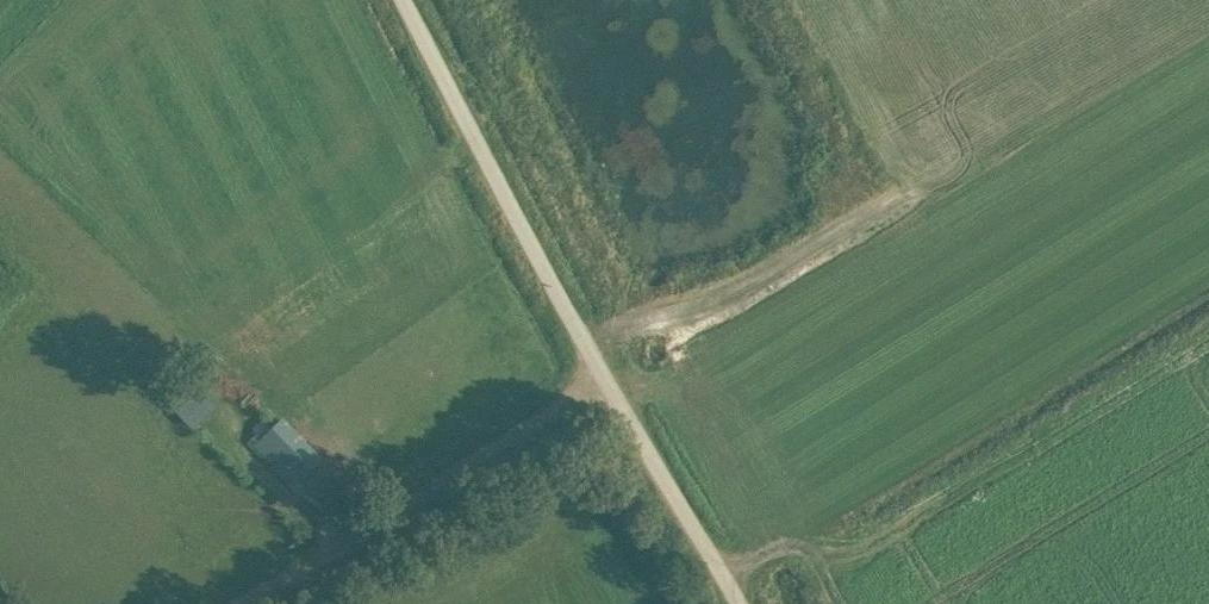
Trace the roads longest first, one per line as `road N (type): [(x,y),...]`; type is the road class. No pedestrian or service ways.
road 1 (unclassified): [(741,603),(606,382),(407,0)]
road 2 (track): [(241,603),(606,382)]
road 3 (track): [(586,344),(770,270),(905,191)]

